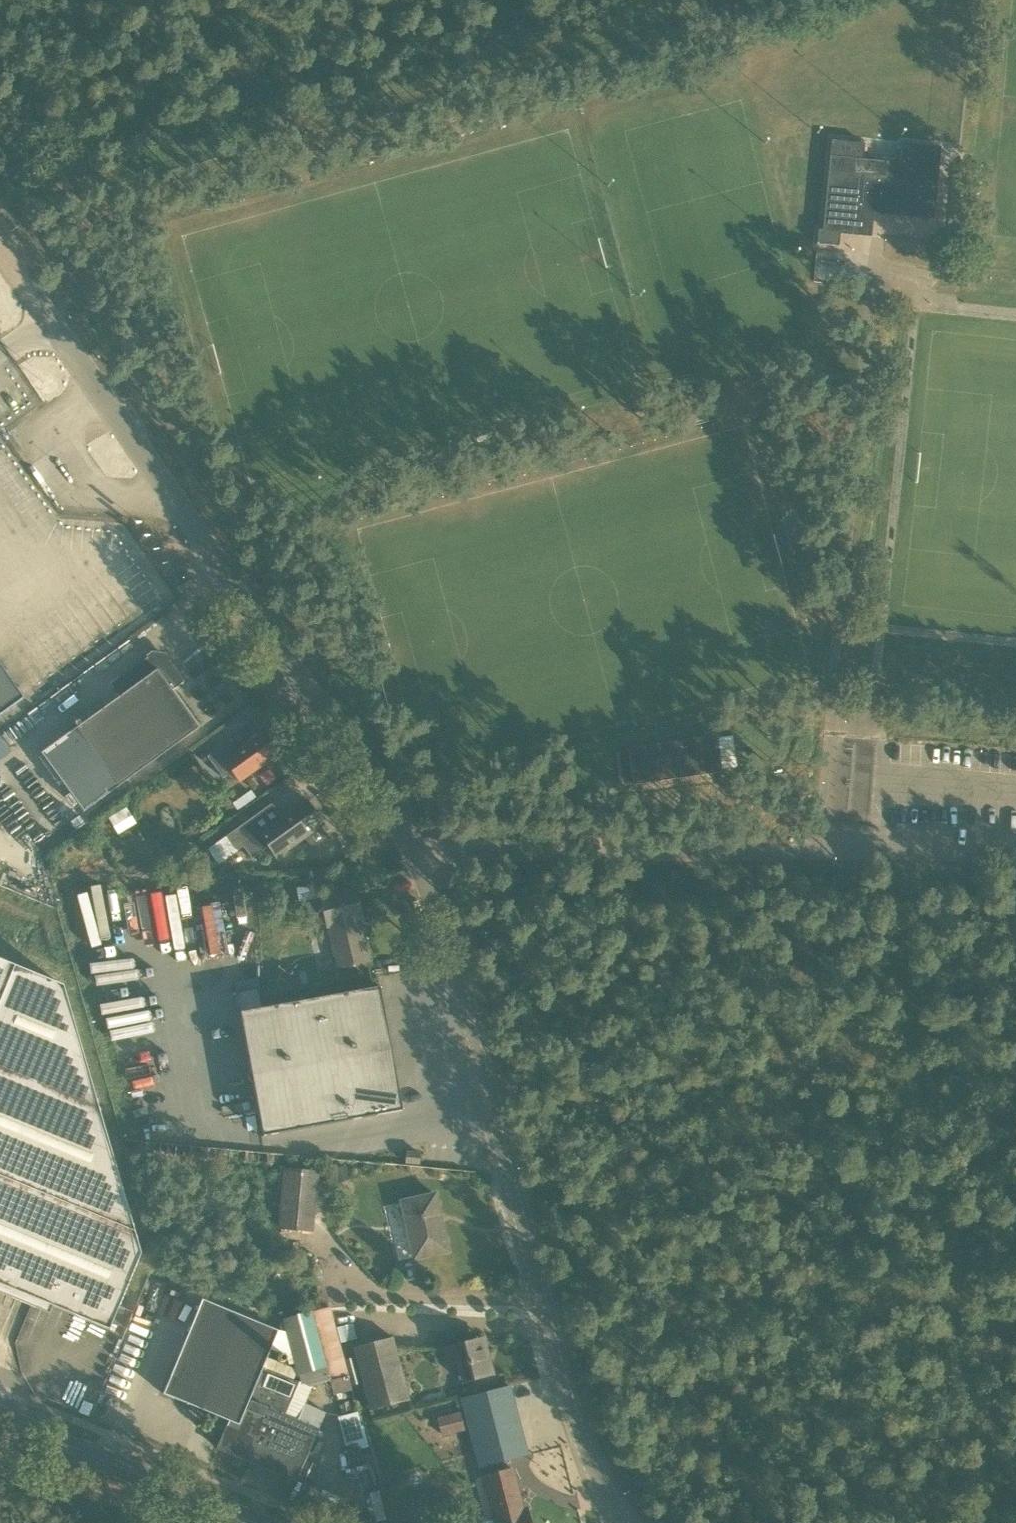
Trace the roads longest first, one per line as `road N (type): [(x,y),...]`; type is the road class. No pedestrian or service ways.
road 1 (track): [(751,0),(0,206)]
road 2 (unclassified): [(421,858),(0,256)]
road 3 (unclassified): [(622,1522),(577,1432),(421,858)]
road 4 (track): [(996,1522),(891,853)]
road 5 (unclassified): [(819,851),(865,332)]
road 6 (unclassified): [(421,858),(819,851)]
road 7 (secondary): [(259,1522),(0,1416)]
road 8 (unclassified): [(819,851),(1015,856)]

